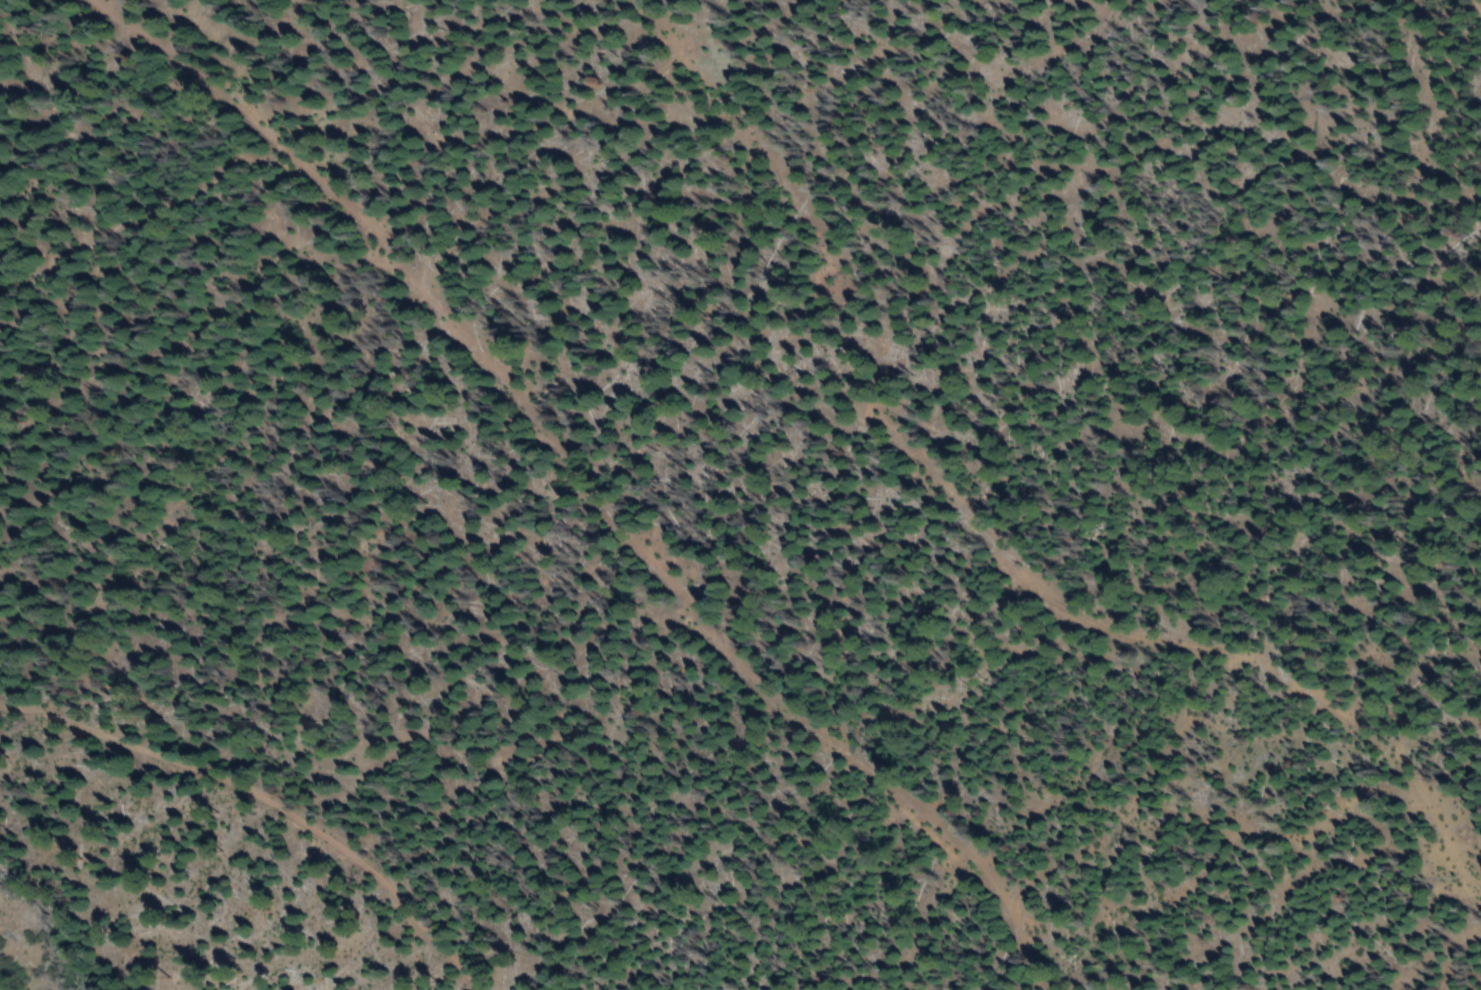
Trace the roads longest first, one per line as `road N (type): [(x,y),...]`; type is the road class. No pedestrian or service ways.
road 1 (track): [(1068,989),(1001,858),(918,789),(755,678),(542,406),(315,137),(123,0)]
road 2 (track): [(1480,891),(1390,739),(1263,661),(1076,620),(946,478),(852,326),(809,202),(655,0)]
road 3 (track): [(497,989),(374,851),(252,765),(176,728),(88,700),(0,697)]

